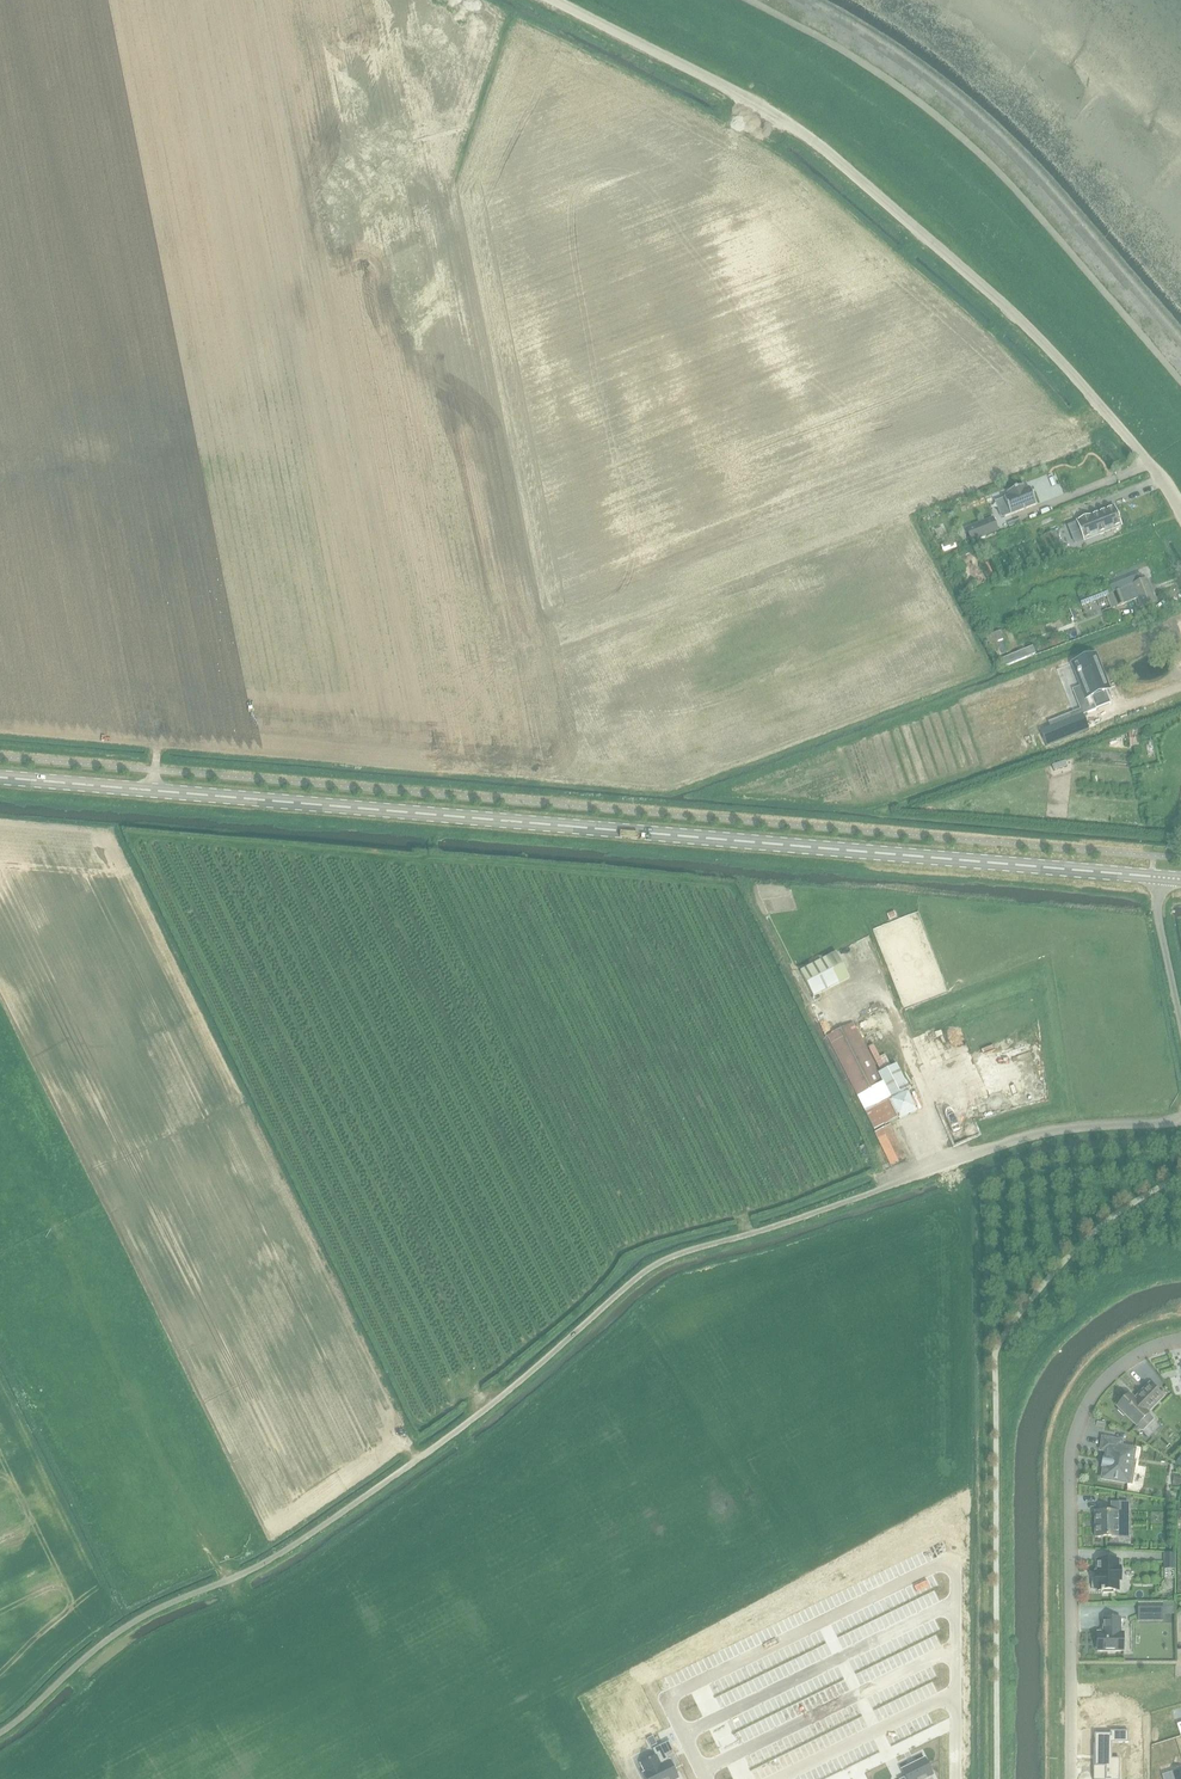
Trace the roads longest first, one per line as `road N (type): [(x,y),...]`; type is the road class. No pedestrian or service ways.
road 1 (unclassified): [(0,1735),(120,1631),(272,1562),(370,1493),(668,1258),(1036,1133),(1180,1120)]
road 2 (secondary): [(1153,879),(0,779)]
road 3 (unclassified): [(1180,517),(1150,464),(978,280),(801,131),(560,0)]
road 4 (residential): [(1180,1342),(1117,1368),(1075,1432),(1071,1778)]
road 5 (unclassified): [(779,1778),(957,1693)]
road 6 (unclassified): [(1180,1023),(1153,879)]

